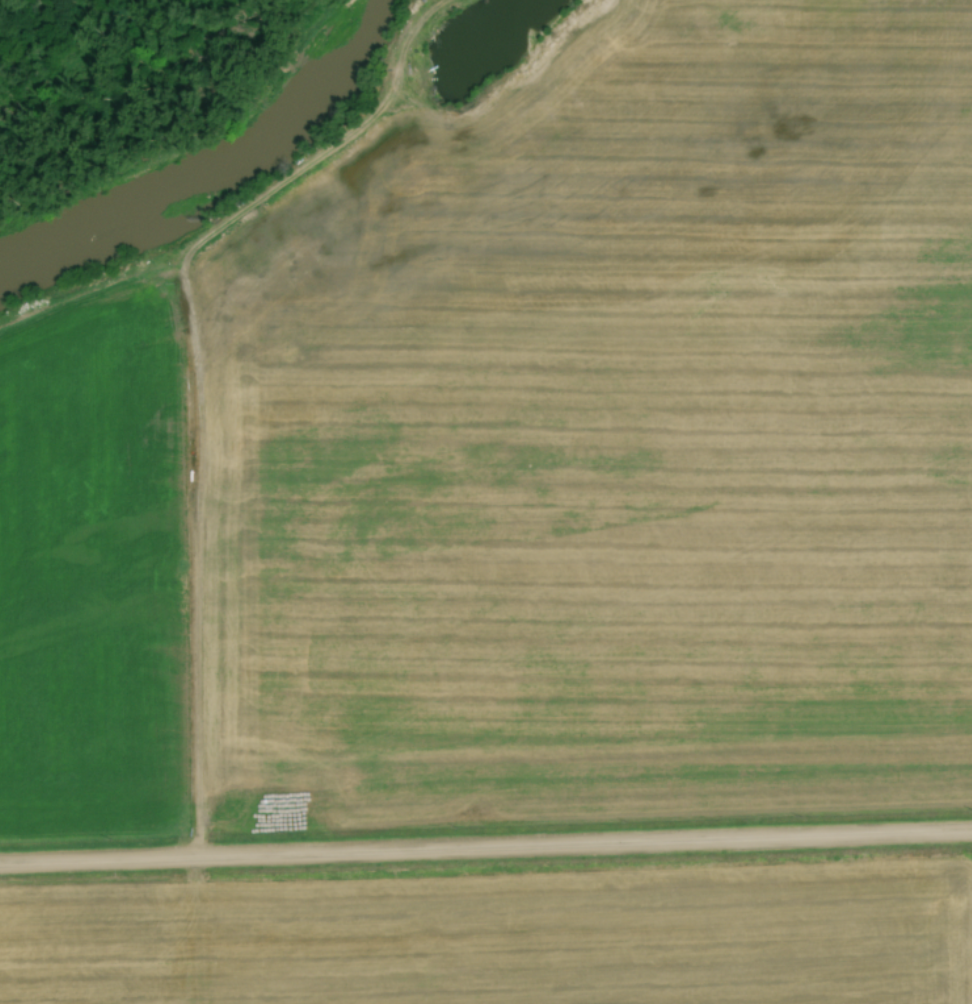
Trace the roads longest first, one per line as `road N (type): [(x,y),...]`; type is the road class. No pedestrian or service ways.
road 1 (tertiary): [(0,865),(971,833)]

